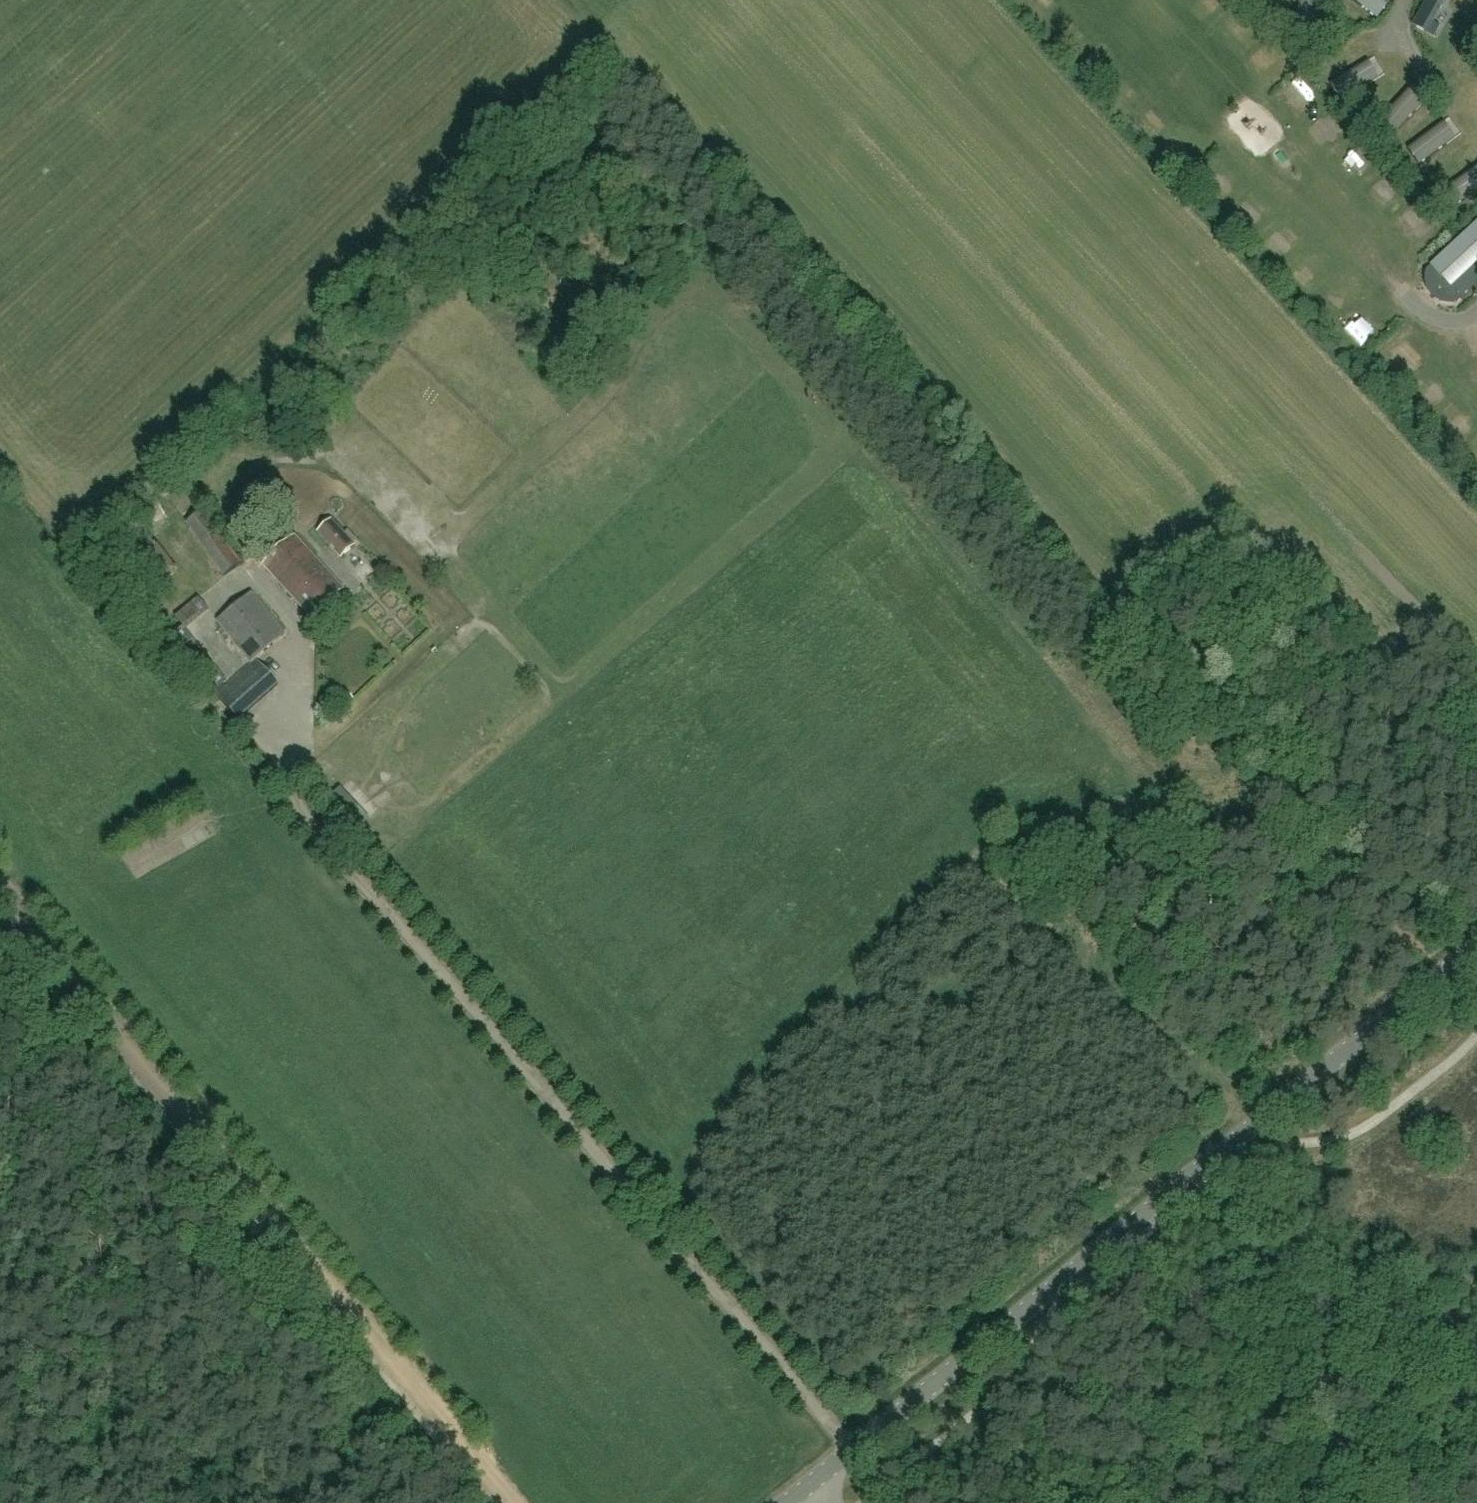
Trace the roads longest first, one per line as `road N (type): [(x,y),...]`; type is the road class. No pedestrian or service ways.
road 1 (unclassified): [(820,1480),(1476,946)]
road 2 (track): [(0,904),(80,1015),(510,1502)]

